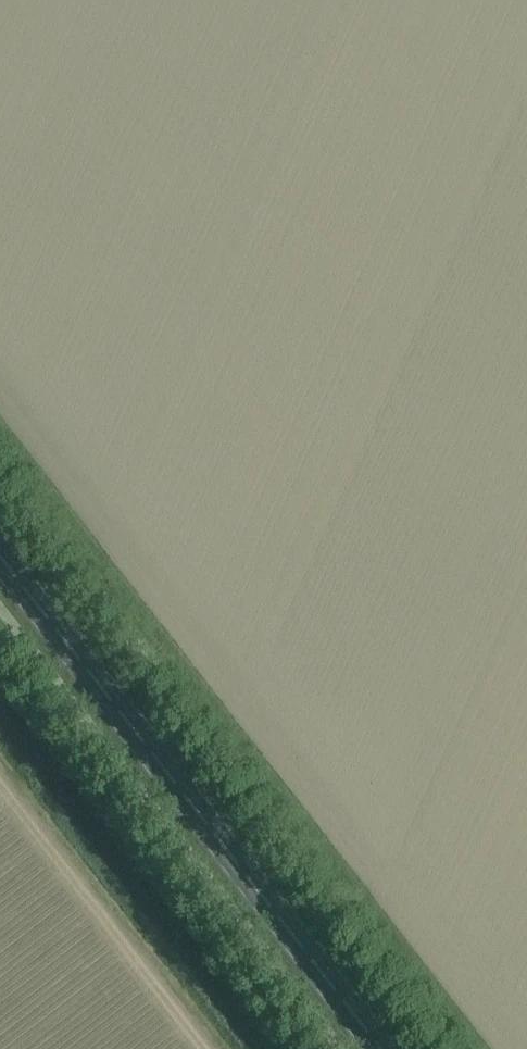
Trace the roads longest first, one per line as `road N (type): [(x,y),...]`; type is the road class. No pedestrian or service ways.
road 1 (secondary): [(399,1048),(0,525)]

